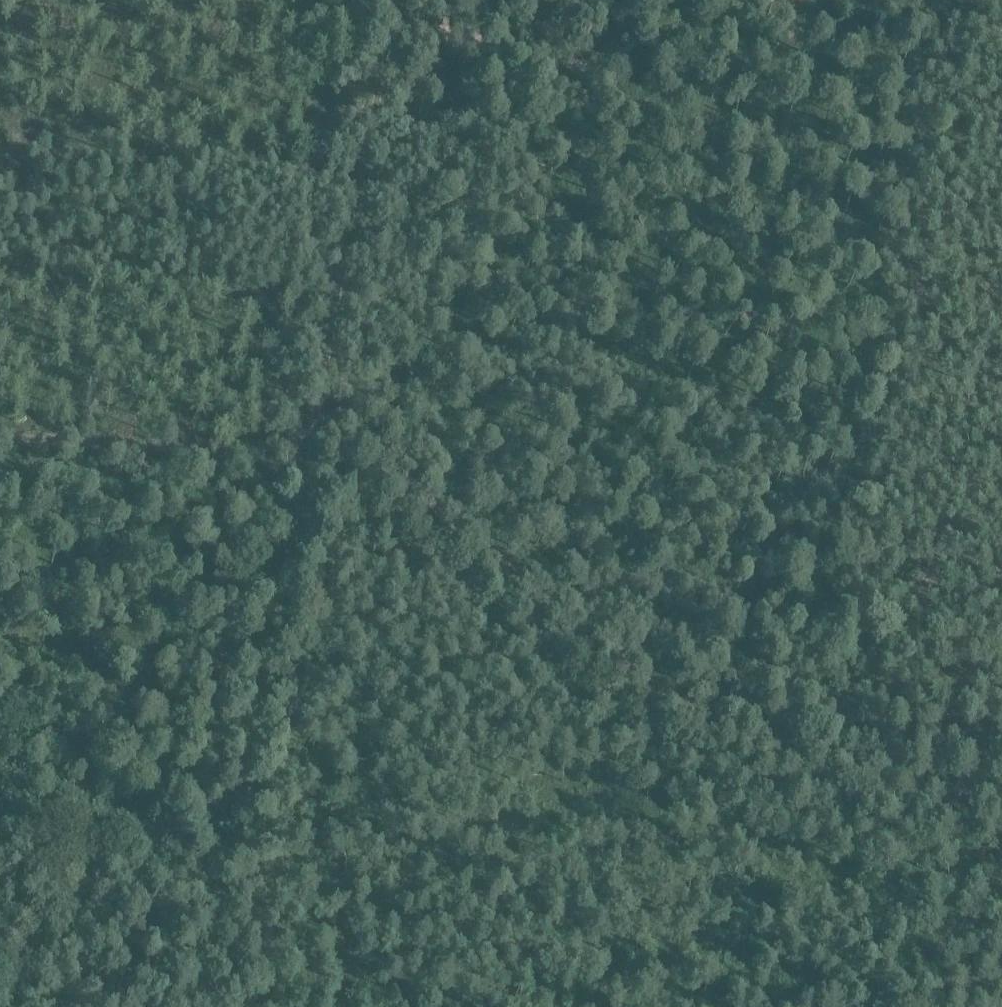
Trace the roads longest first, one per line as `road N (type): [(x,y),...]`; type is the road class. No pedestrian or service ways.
road 1 (track): [(1001,796),(877,783),(792,756),(695,707),(341,432),(328,428),(283,445),(229,450),(0,437)]
road 2 (track): [(189,1006),(217,833),(306,433)]
road 3 (track): [(385,0),(306,433)]
road 4 (track): [(379,32),(0,6)]
road 5 (track): [(0,1001),(94,889),(173,846),(217,833)]

